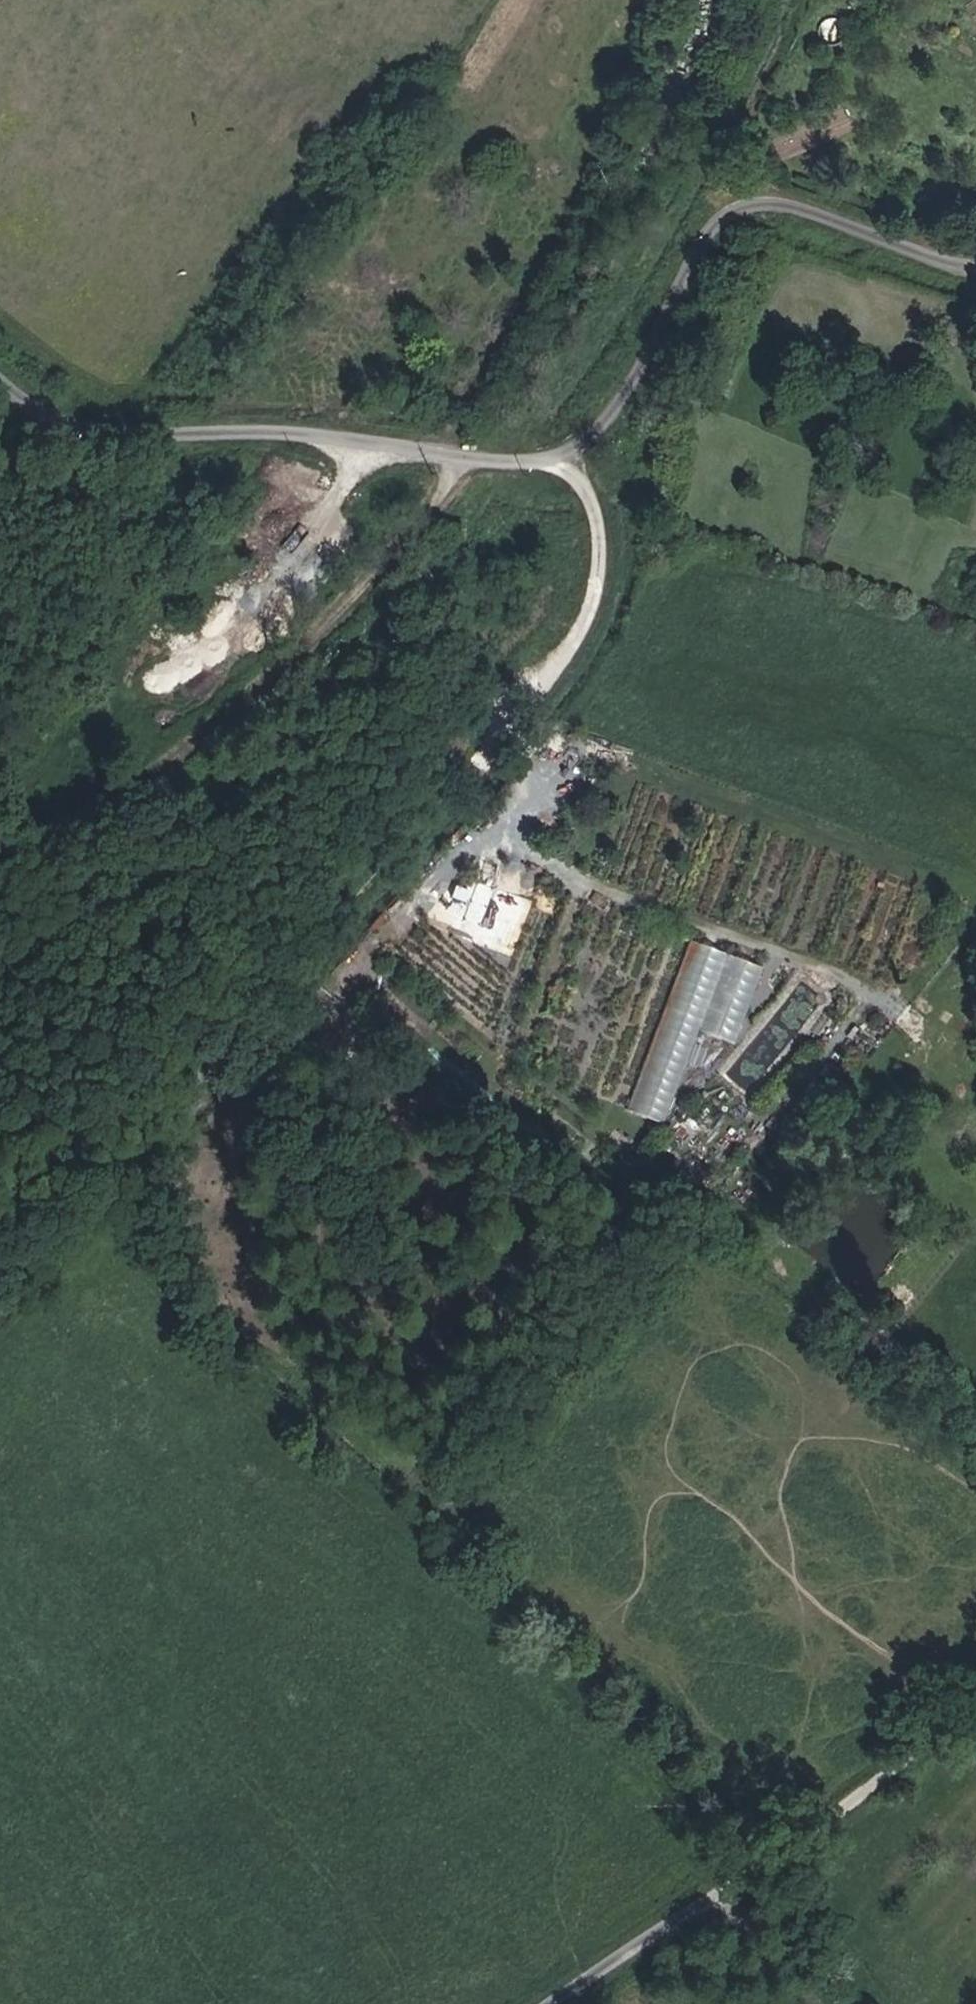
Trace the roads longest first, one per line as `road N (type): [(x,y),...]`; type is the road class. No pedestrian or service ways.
road 1 (unclassified): [(0,378),(39,411),(95,430),(350,437),(472,460),(557,461)]
road 2 (unclassified): [(557,461),(626,395),(705,234),(741,205),(783,204),(975,267)]
road 3 (track): [(975,1709),(717,1912),(579,2003)]
road 4 (unclassified): [(557,461),(594,508),(598,580),(572,647),(536,684)]

